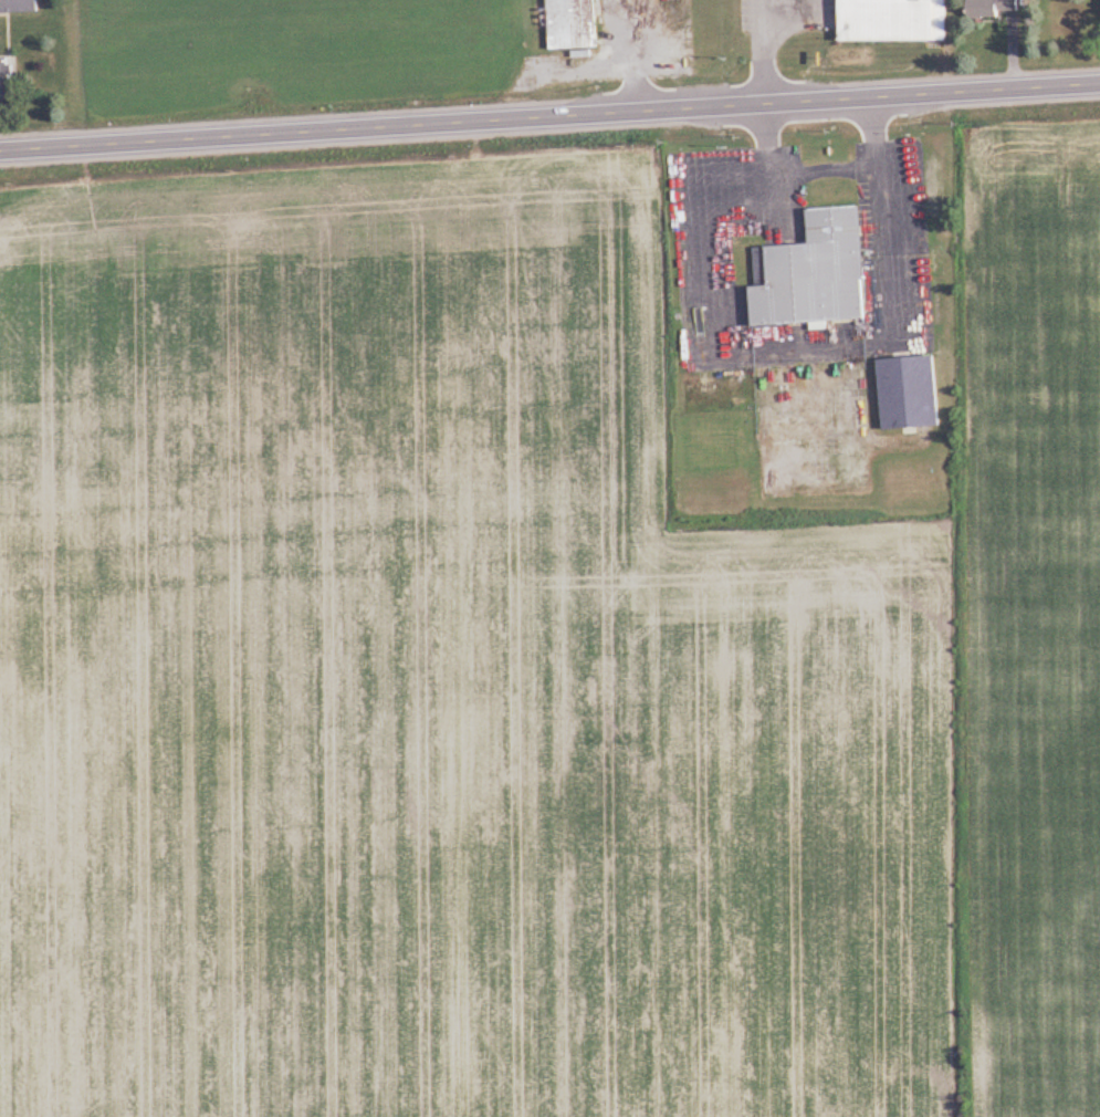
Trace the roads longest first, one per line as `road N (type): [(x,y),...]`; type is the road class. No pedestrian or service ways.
road 1 (primary): [(0,151),(1099,83)]

